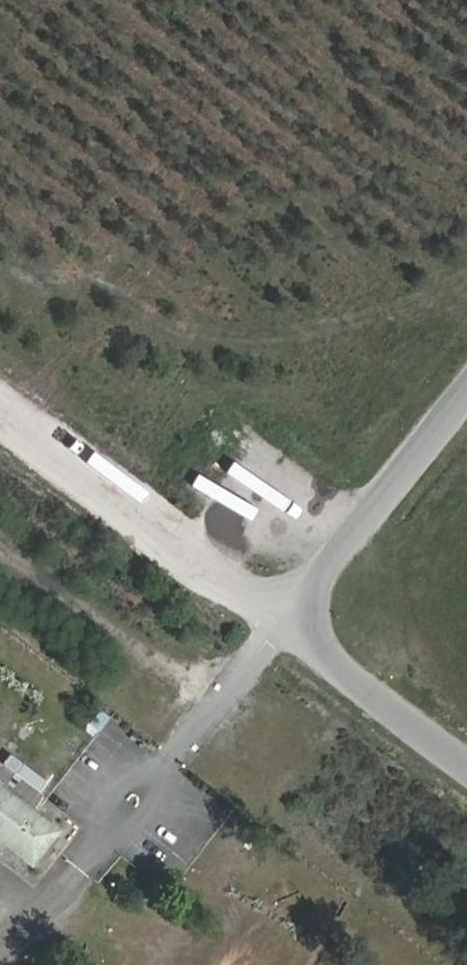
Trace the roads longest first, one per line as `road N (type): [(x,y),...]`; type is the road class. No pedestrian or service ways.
road 1 (unclassified): [(466,755),(305,630),(298,609),(466,388)]
road 2 (track): [(0,405),(256,600),(298,609)]
road 3 (track): [(0,548),(20,567),(130,630),(252,667)]

